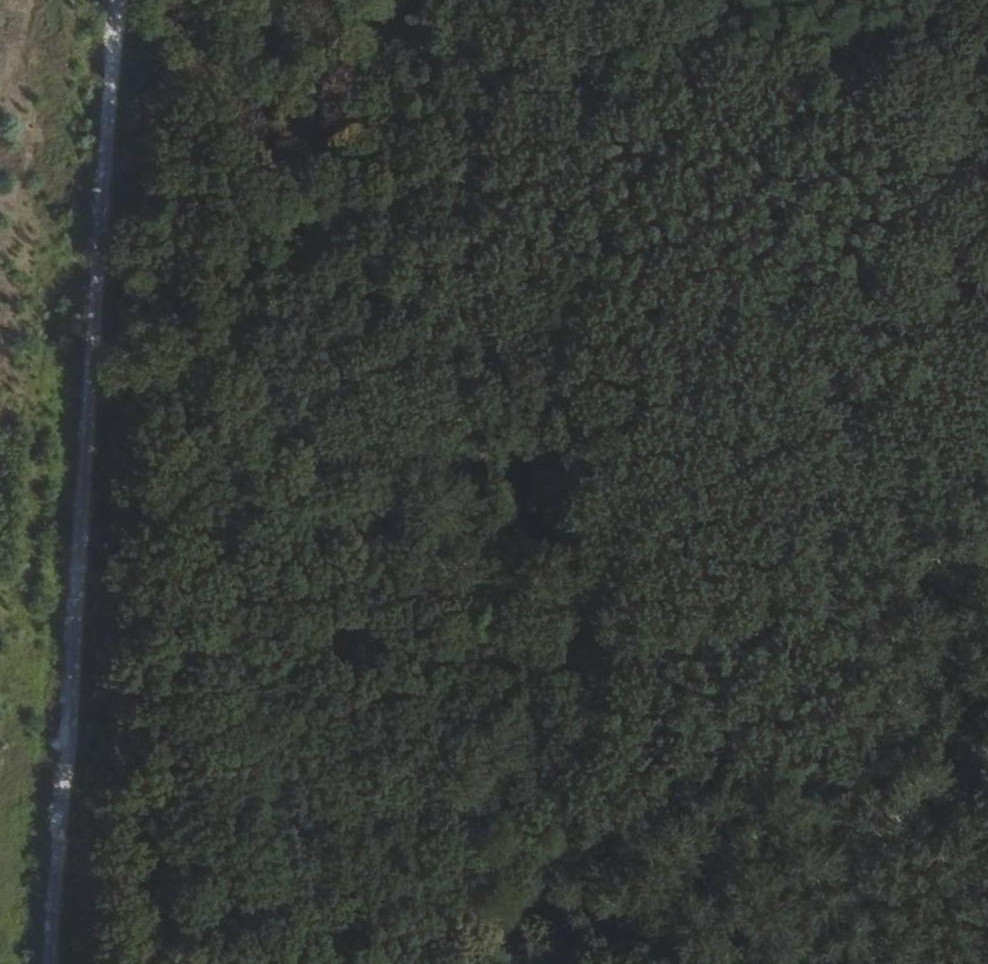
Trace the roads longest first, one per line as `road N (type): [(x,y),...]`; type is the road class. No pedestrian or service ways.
road 1 (unclassified): [(118,0),(50,963)]

